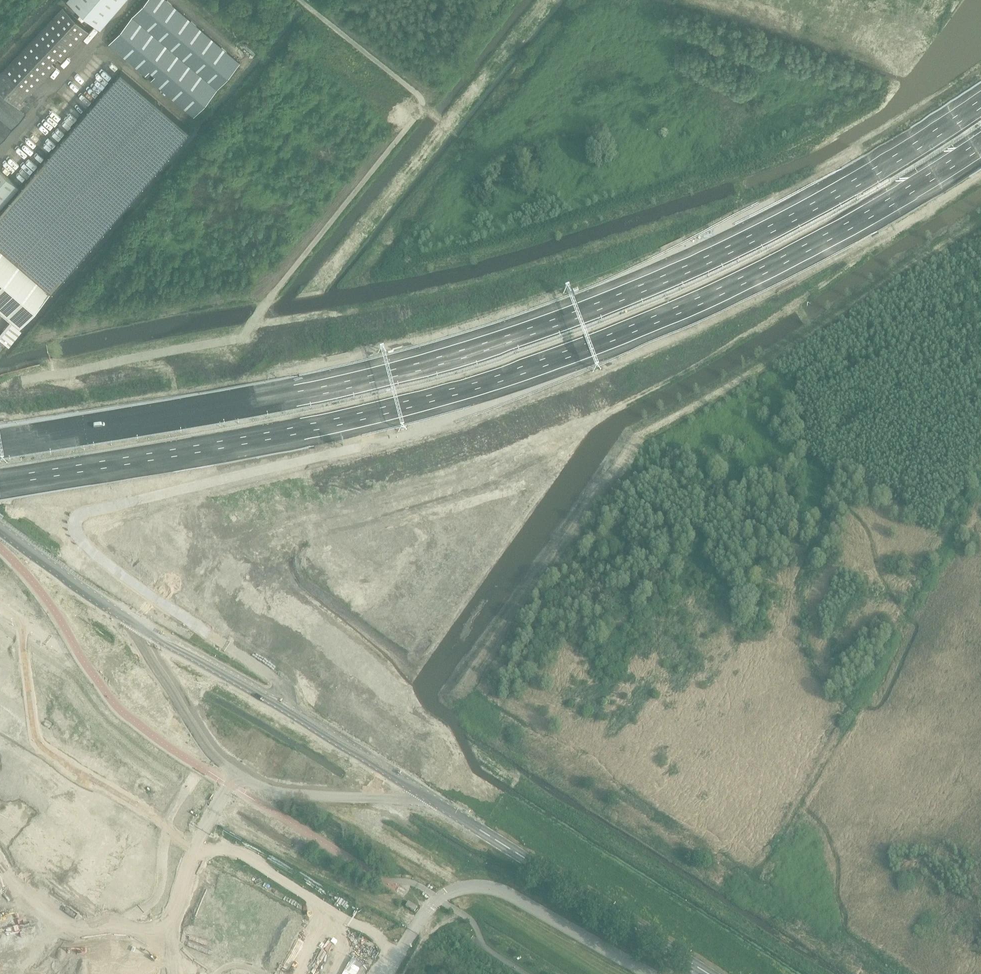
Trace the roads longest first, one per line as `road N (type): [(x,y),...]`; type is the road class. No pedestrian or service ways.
road 1 (motorway): [(980,104),(750,240),(505,340),(299,395),(0,448)]
road 2 (motorway): [(0,483),(335,422),(541,364),(803,250),(980,143)]
road 3 (tertiary): [(0,527),(143,625),(708,973)]

